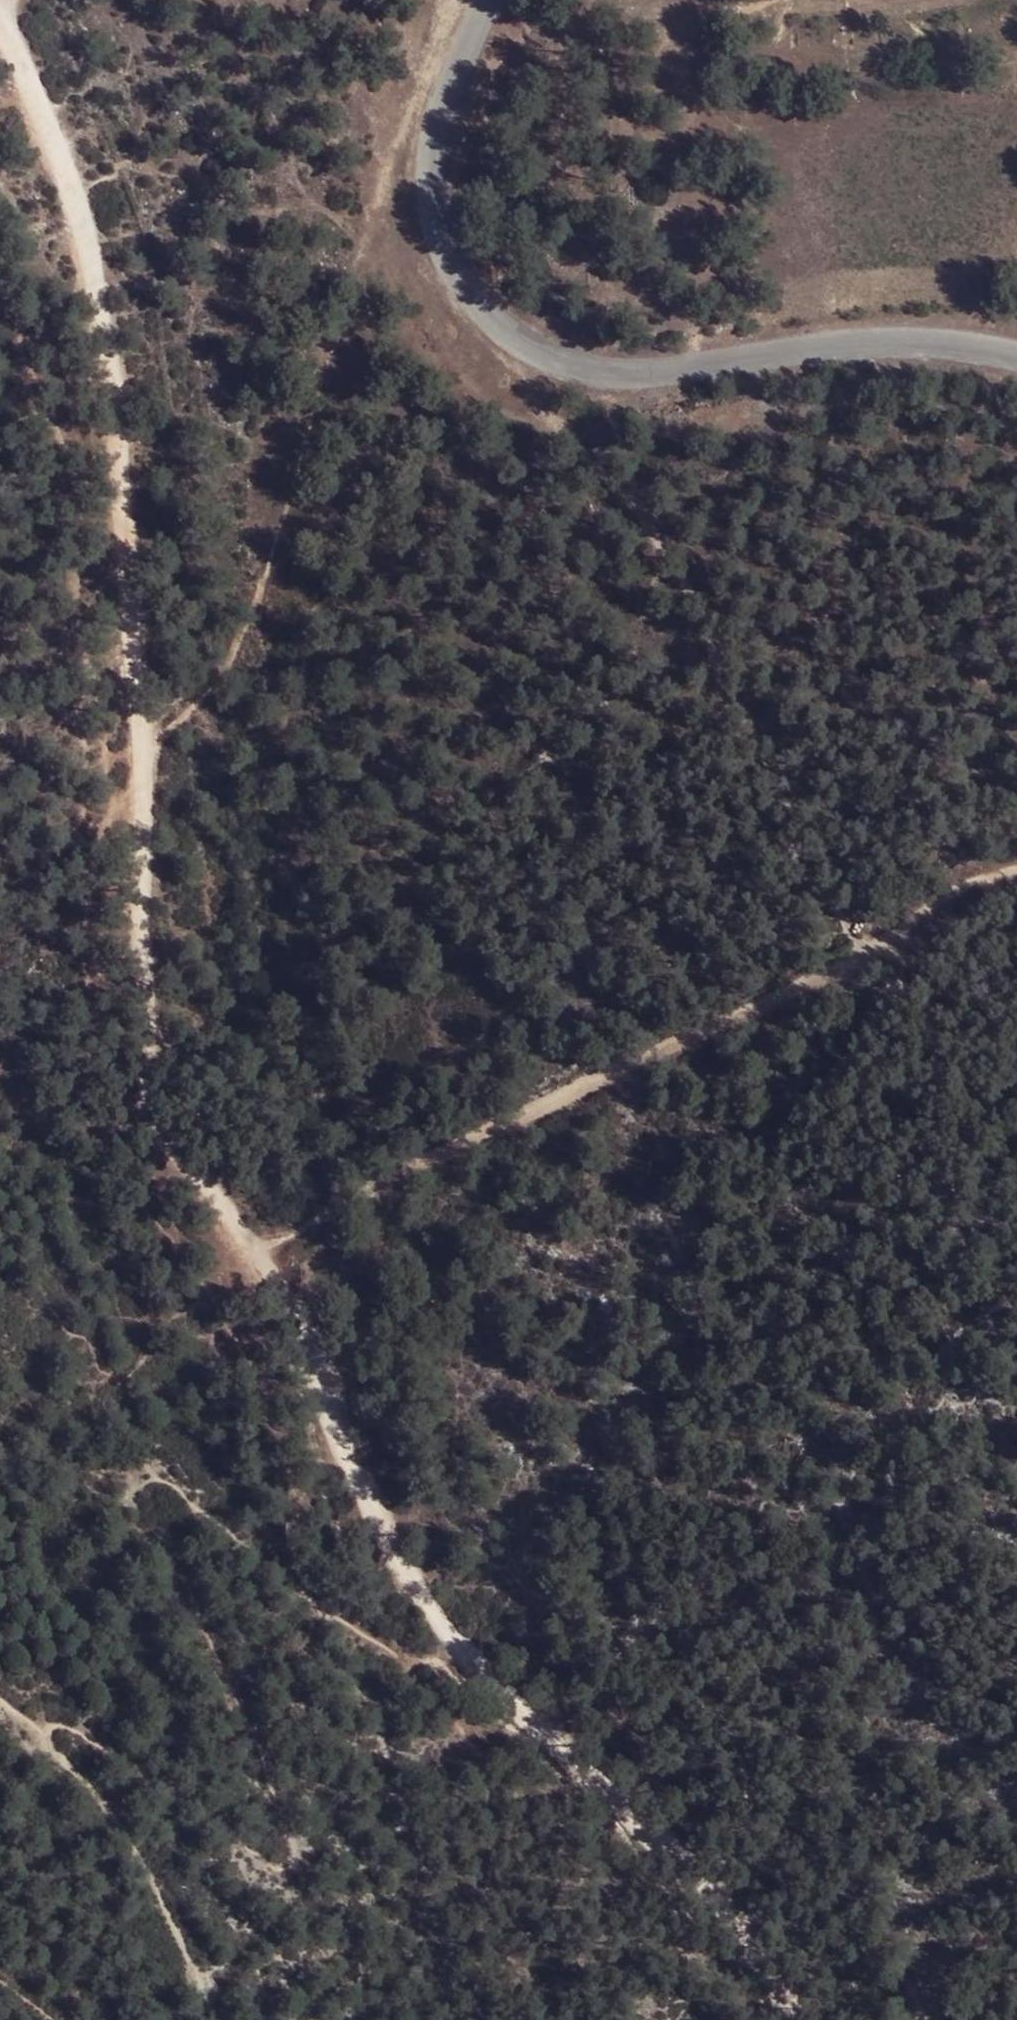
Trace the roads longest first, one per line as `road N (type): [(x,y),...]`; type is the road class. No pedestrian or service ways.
road 1 (track): [(0,21),(79,210),(113,364),(142,762),(143,944),(152,992),(145,1098),(159,1129),(261,1255),(299,1318),(383,1535),(425,1597),(471,1660),(727,1903),(748,1957),(796,2019)]
road 2 (unclassified): [(484,0),(434,127),(426,185),(436,236),(457,277),(516,338),(555,360),(648,373),(889,341),(1016,355)]
road 3 (track): [(261,1255),(382,1185),(849,966),(950,895),(1016,870)]

